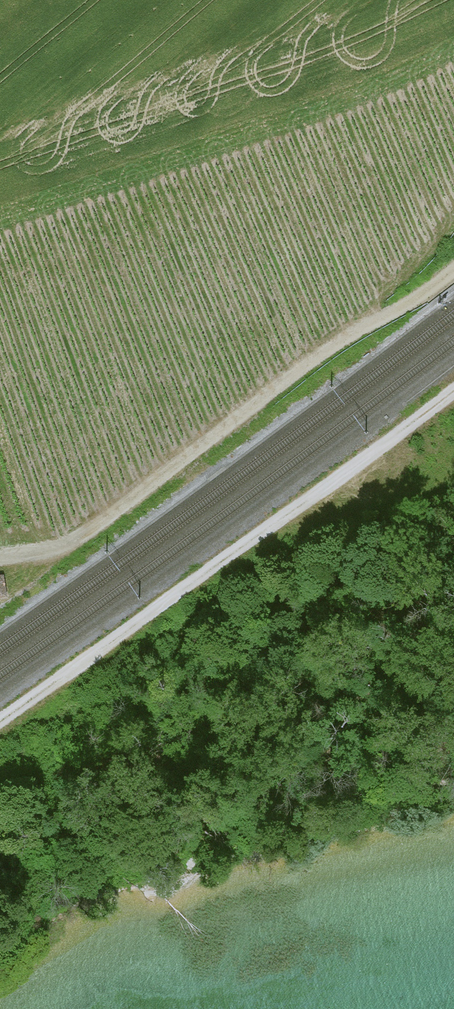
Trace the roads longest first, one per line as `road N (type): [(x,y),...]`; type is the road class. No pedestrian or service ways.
road 1 (track): [(453,382),(0,717)]
road 2 (track): [(0,559),(67,546),(453,267)]

